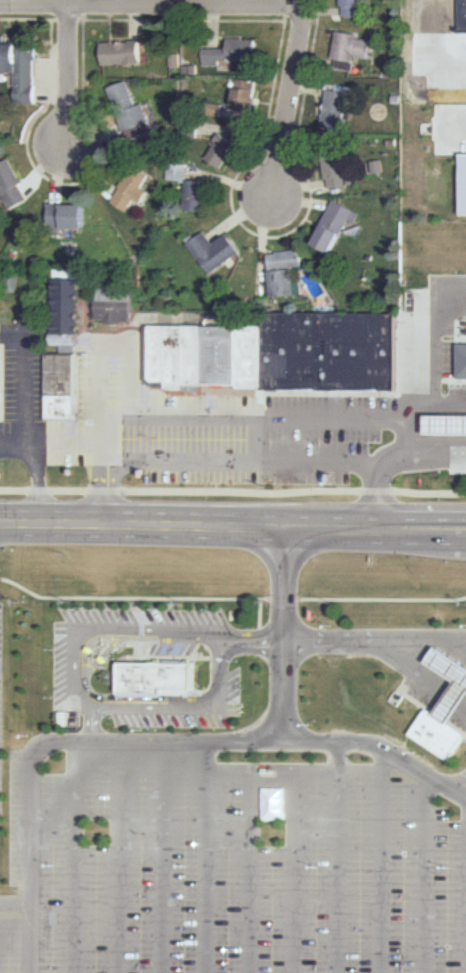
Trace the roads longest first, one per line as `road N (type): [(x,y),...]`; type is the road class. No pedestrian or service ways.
road 1 (secondary): [(0,525),(465,533)]
road 2 (residential): [(74,5),(301,6)]
road 3 (residential): [(271,204),(301,0)]
road 4 (residential): [(74,5),(69,150)]

